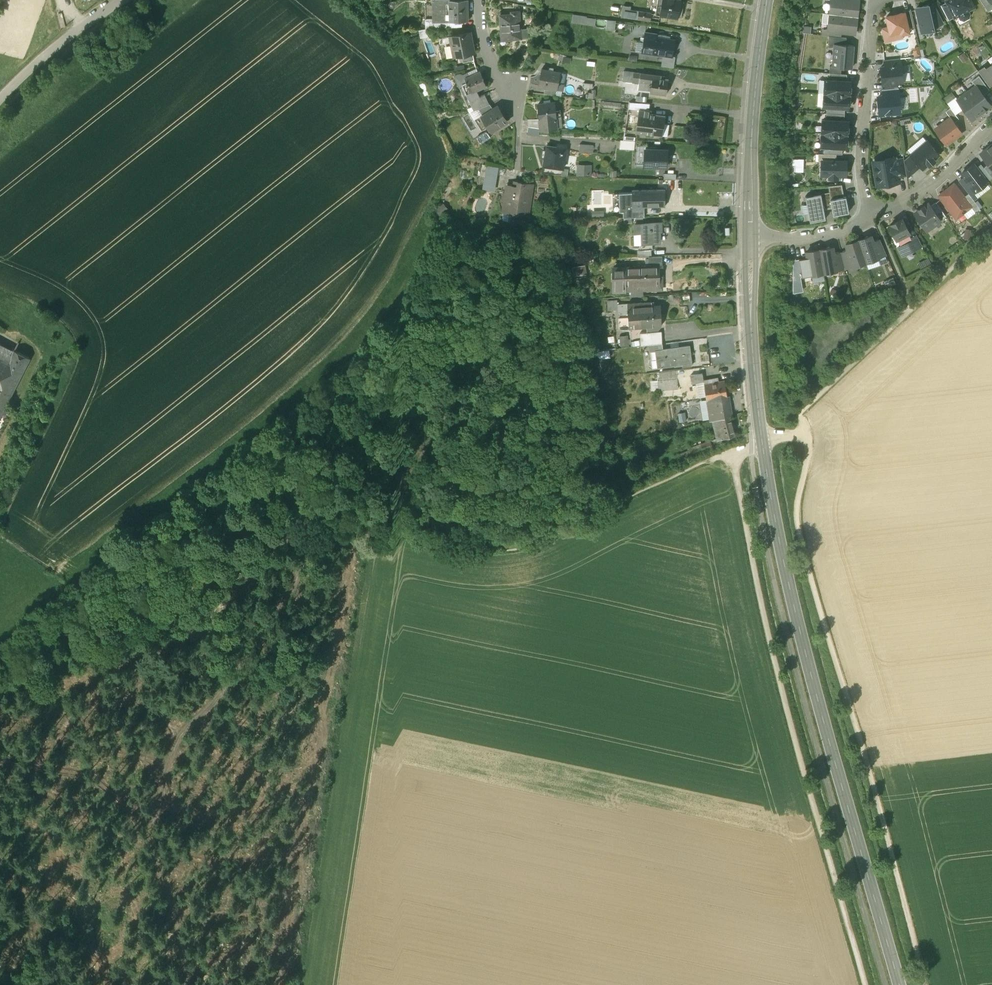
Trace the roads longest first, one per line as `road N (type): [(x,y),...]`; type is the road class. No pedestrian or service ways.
road 1 (track): [(0,675),(148,612),(233,545),(274,530),(340,523),(465,550),(519,548),(732,455)]
road 2 (secondary): [(900,984),(789,589),(760,433),(750,239)]
road 3 (track): [(732,455),(770,648),(865,984)]
road 4 (track): [(318,523),(223,686),(182,724),(161,786),(158,818),(194,984)]
road 5 (secondary): [(750,239),(754,92),(766,0)]
road 6 (residential): [(873,215),(859,151),(875,0)]
road 7 (unclassified): [(0,97),(118,0)]
road 8 (residential): [(873,215),(897,205),(991,127)]
road 9 (residential): [(750,239),(835,233),(873,215)]
road 10 (residential): [(478,0),(488,56),(518,117)]

